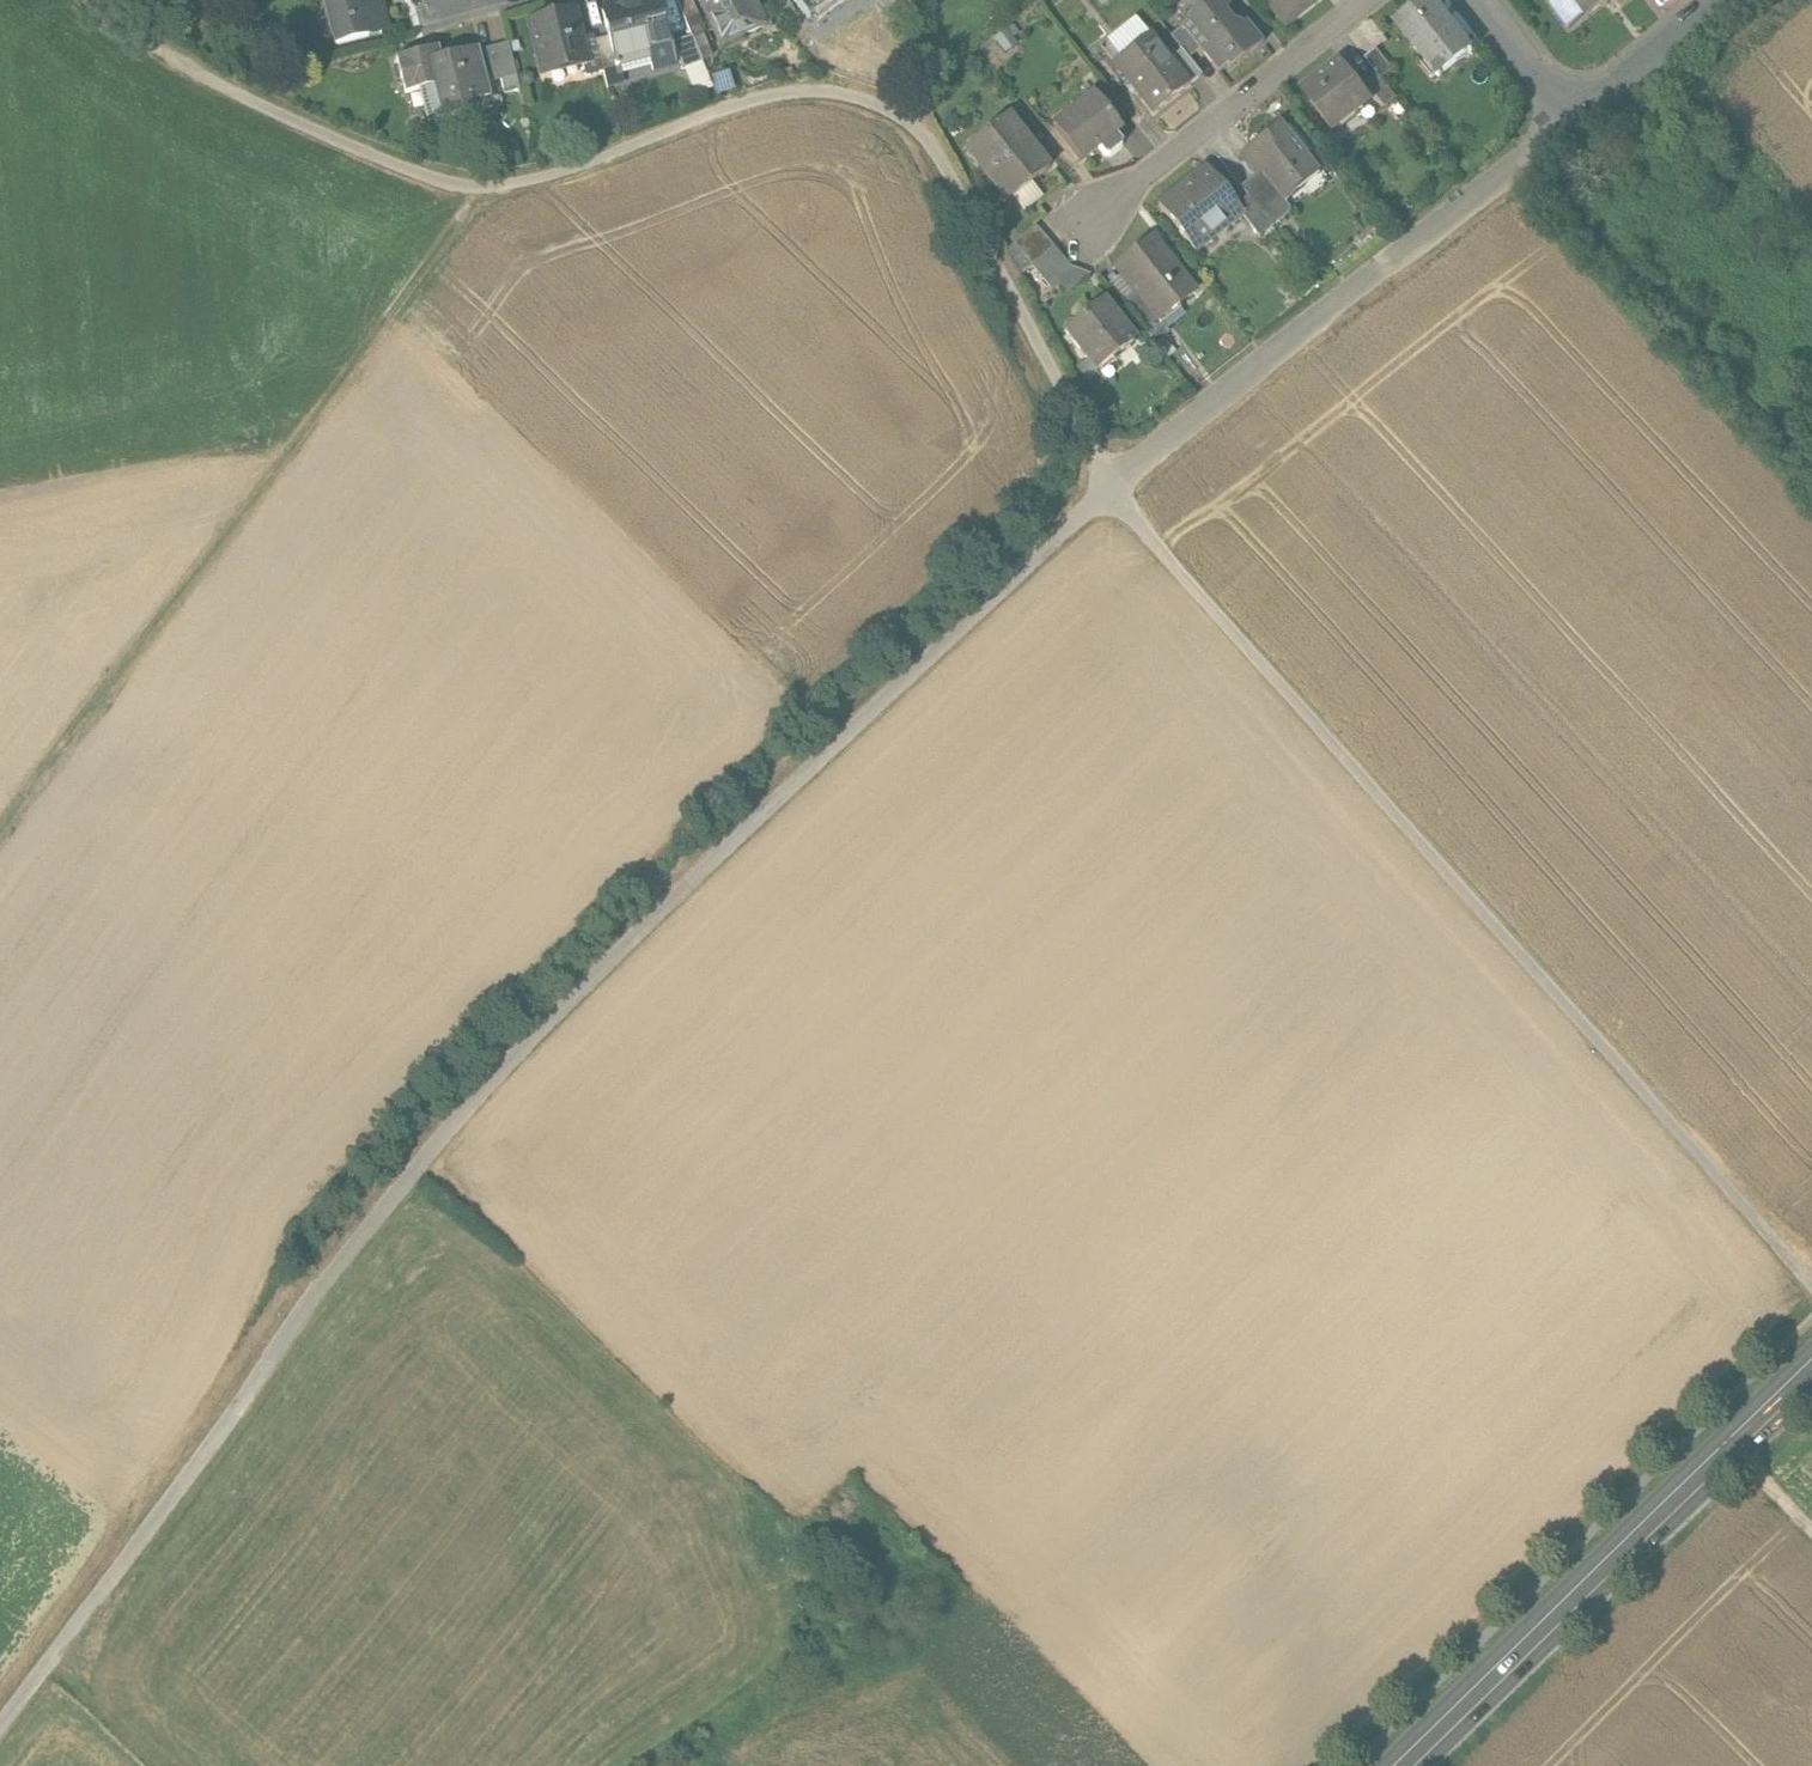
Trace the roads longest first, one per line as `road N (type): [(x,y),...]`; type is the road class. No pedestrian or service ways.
road 1 (track): [(104,0),(222,77),(344,136),(483,188),(593,163),(762,96),(820,87),(878,99),(925,124),(1108,489),(1811,1278)]
road 2 (track): [(0,1730),(416,1160),(542,1027),(1108,489)]
road 3 (track): [(483,188),(130,662),(0,855)]
road 4 (residential): [(1584,115),(1108,489)]
road 5 (secondary): [(1811,1371),(1407,1765)]
road 6 (residential): [(1367,0),(1093,214)]
road 7 (residential): [(1715,0),(1584,115)]
road 8 (residential): [(1482,0),(1537,76),(1584,115)]

